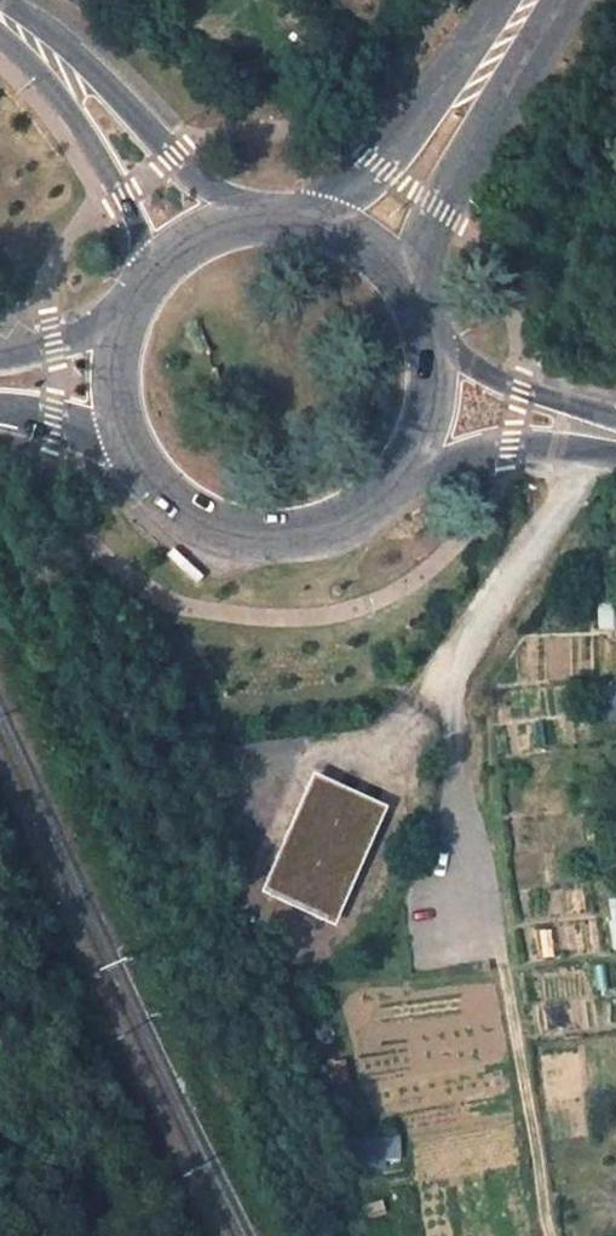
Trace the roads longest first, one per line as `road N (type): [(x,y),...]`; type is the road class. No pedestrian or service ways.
road 1 (tertiary): [(258,218),(207,189),(70,46),(1,0)]
road 2 (secondary): [(391,274),(568,0)]
road 3 (secondary): [(127,447),(166,497),(192,515),(252,534),(315,528),(344,516),(393,476)]
road 4 (secondary): [(504,0),(378,164),(313,224)]
road 5 (tertiary): [(0,34),(31,58),(123,197),(143,248),(144,279)]
road 6 (secondary): [(393,476),(511,445),(615,451)]
road 7 (secondary): [(615,418),(521,391),(418,320)]
road 8 (secondary): [(393,476),(427,402),(418,320)]
road 9 (secondary): [(0,409),(127,447)]
road 10 (secondary): [(258,218),(191,238),(144,279)]
road 11 (secondary): [(118,329),(0,359)]
road 12 (secondary): [(118,329),(111,388),(127,447)]

